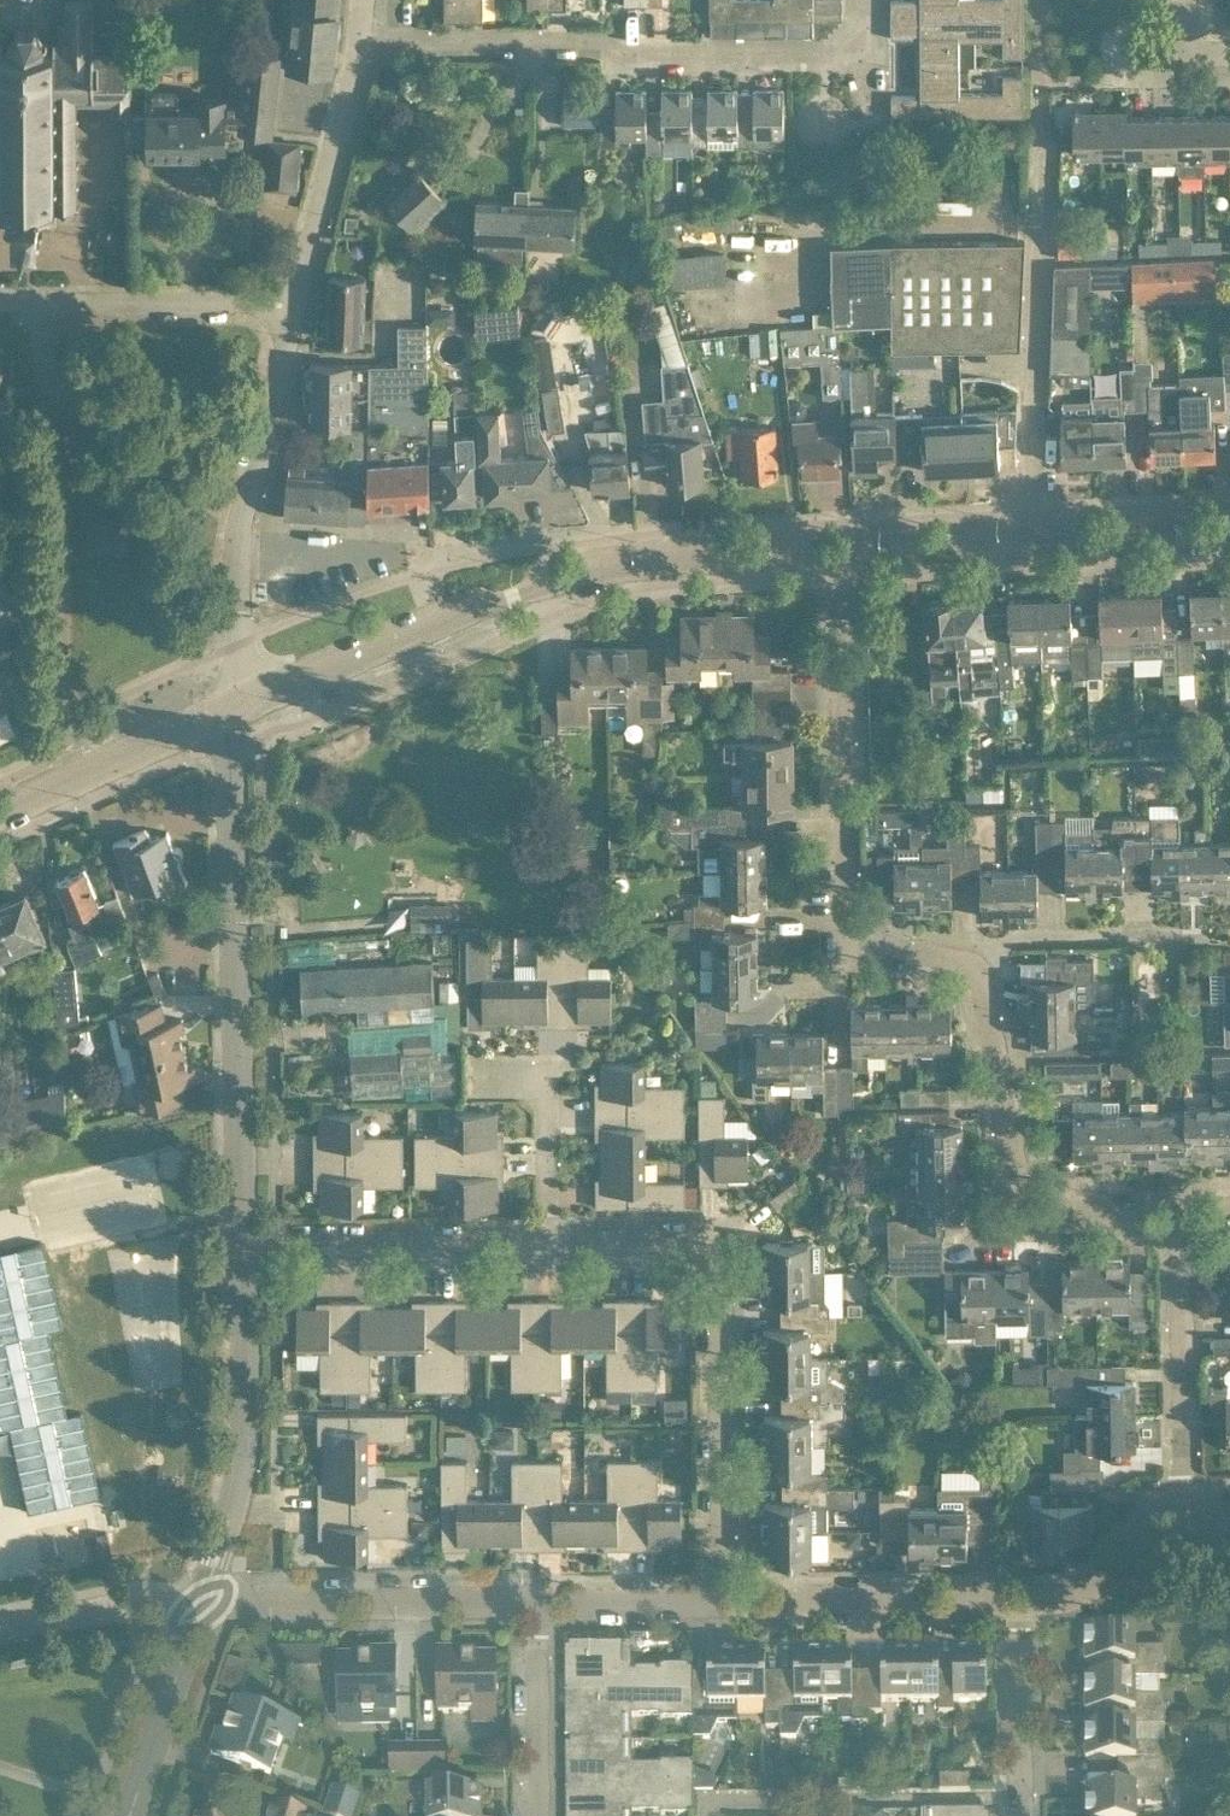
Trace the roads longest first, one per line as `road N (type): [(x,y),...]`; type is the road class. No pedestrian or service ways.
road 1 (tertiary): [(236,704),(544,582),(645,559),(839,545)]
road 2 (residential): [(359,41),(597,41),(621,56),(837,54),(867,28),(867,0)]
road 3 (tertiary): [(245,1241),(236,704)]
road 4 (residential): [(722,1599),(721,1257),(703,1236),(549,1238)]
road 5 (residential): [(107,764),(61,674),(53,369),(33,301)]
road 6 (residential): [(236,704),(240,522),(293,301)]
road 7 (residential): [(839,545),(847,923),(863,938)]
road 8 (residential): [(976,966),(1015,1176),(1029,1199),(1181,1227)]
road 9 (tertiary): [(839,545),(1229,525)]
road 10 (tertiary): [(201,1604),(246,1422),(245,1241)]
road 11 (residential): [(201,1604),(536,1602)]
road 12 (residential): [(549,1238),(245,1241)]
road 13 (residential): [(722,1599),(1018,1599)]
road 14 (residential): [(293,301),(359,41)]
road 15 (residential): [(1189,1493),(1181,1227)]
road 16 (residential): [(33,301),(293,301)]
road 17 (residential): [(549,1238),(548,1069),(479,1070)]
road 18 (residential): [(976,966),(1022,934),(1145,933),(1161,943),(1198,942)]
road 19 (tertiary): [(131,1815),(201,1604)]
road 20 (residential): [(1018,1599),(1021,1815)]
road 21 (residential): [(538,1815),(536,1602)]
road 22 (residential): [(1018,1599),(1072,1596),(1189,1493)]
road 23 (residential): [(0,1635),(201,1604)]
road 24 (residential): [(536,1602),(722,1599)]
road 25 (residential): [(107,764),(236,704)]

